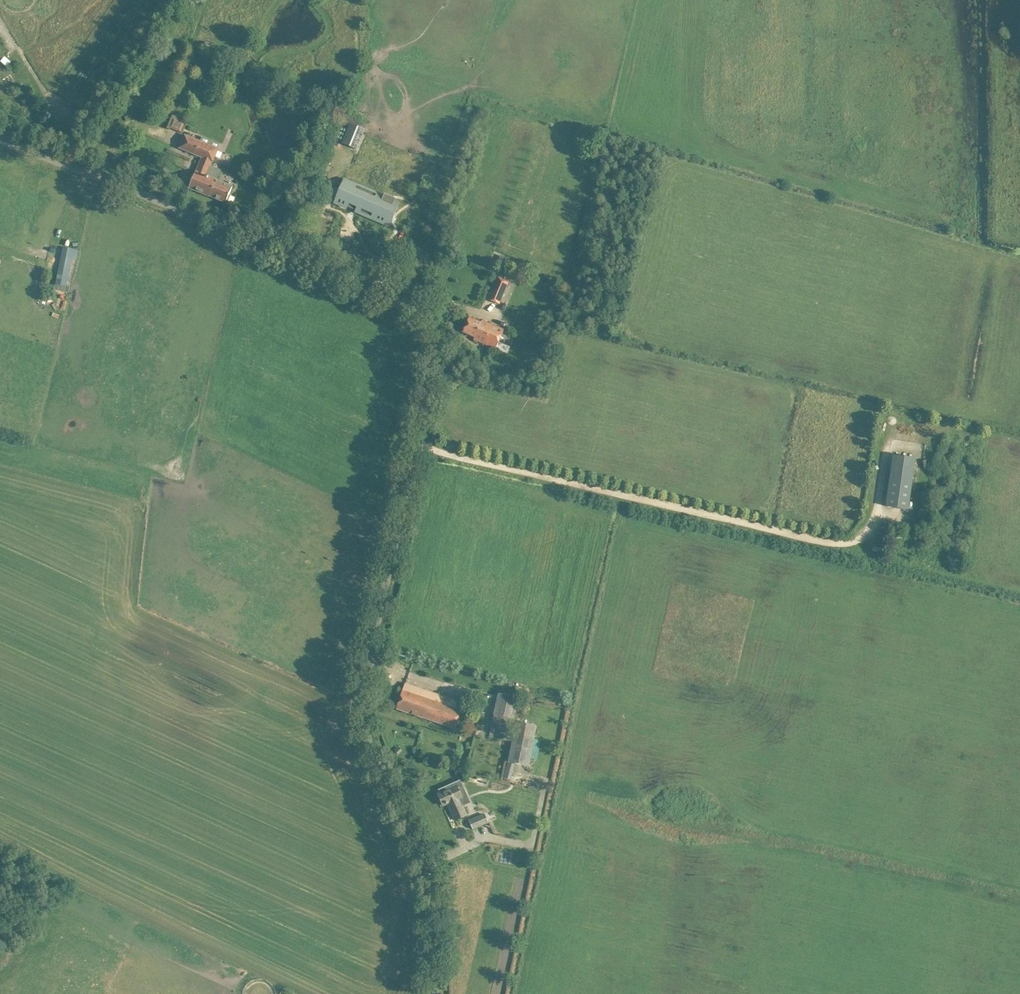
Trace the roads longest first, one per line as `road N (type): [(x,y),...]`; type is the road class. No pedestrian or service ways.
road 1 (unclassified): [(430,981),(431,897),(362,710),(432,377),(434,330),(394,298),(0,139)]

